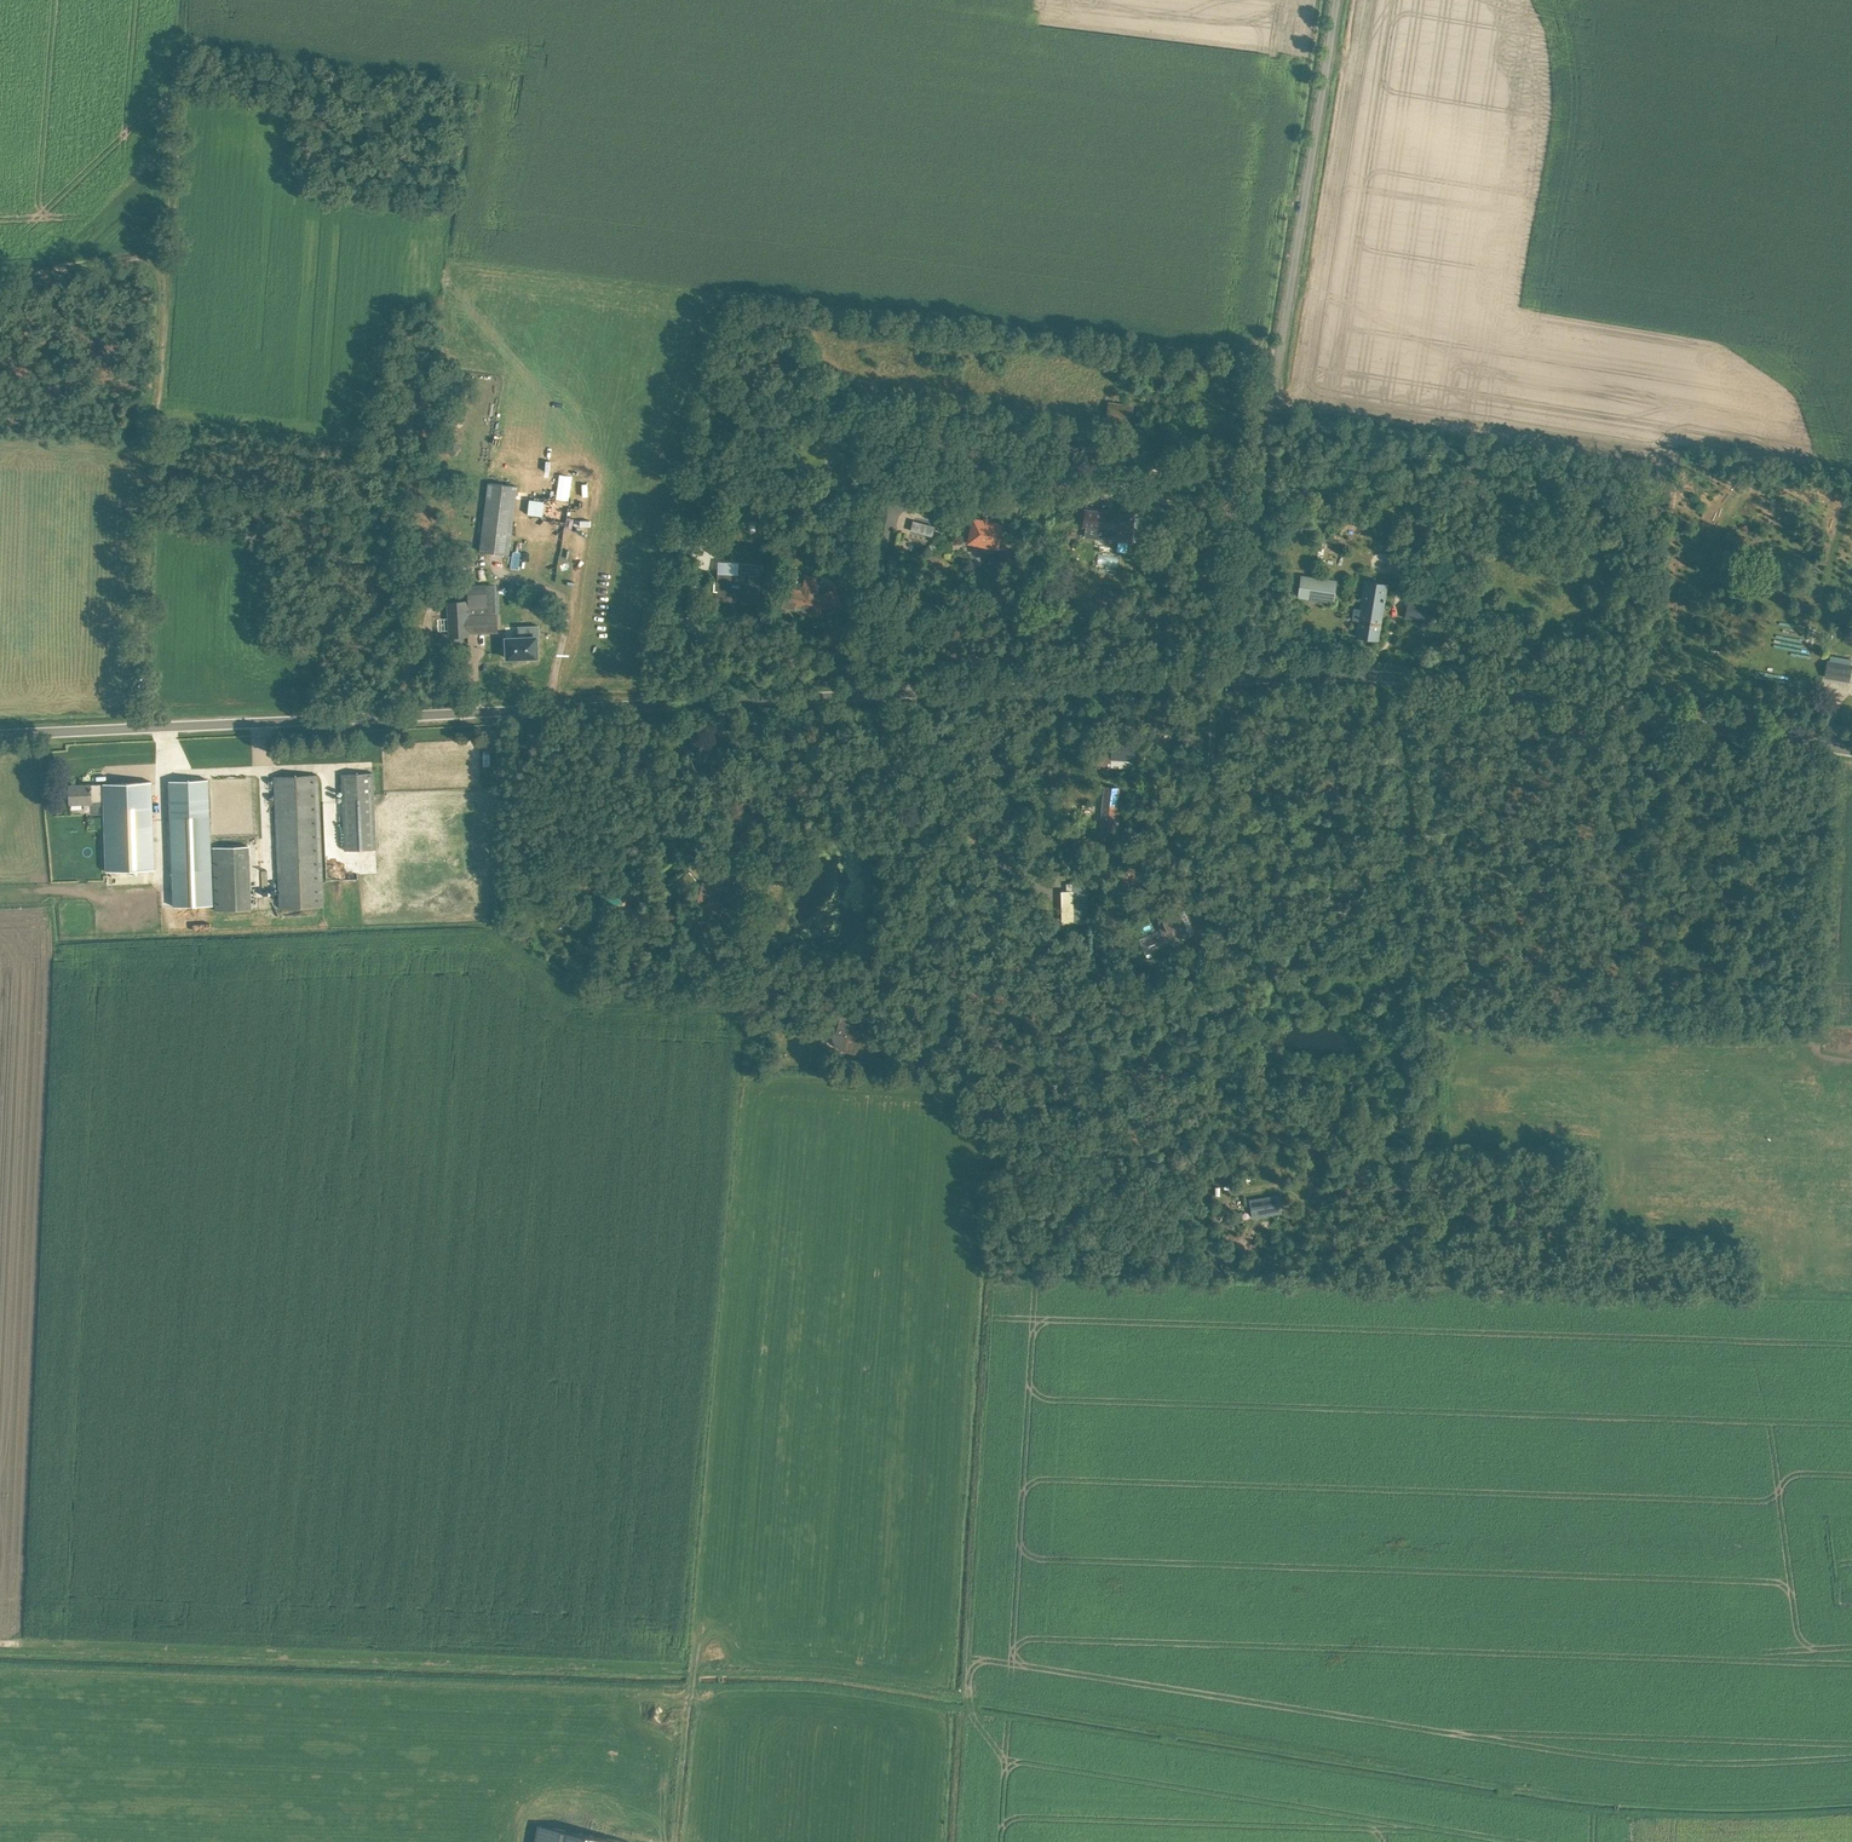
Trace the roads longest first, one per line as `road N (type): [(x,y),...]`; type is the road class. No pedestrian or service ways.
road 1 (unclassified): [(0,735),(1215,676)]
road 2 (unclassified): [(1215,676),(1331,0)]
road 3 (unclassified): [(1851,753),(1371,675),(1215,676)]

